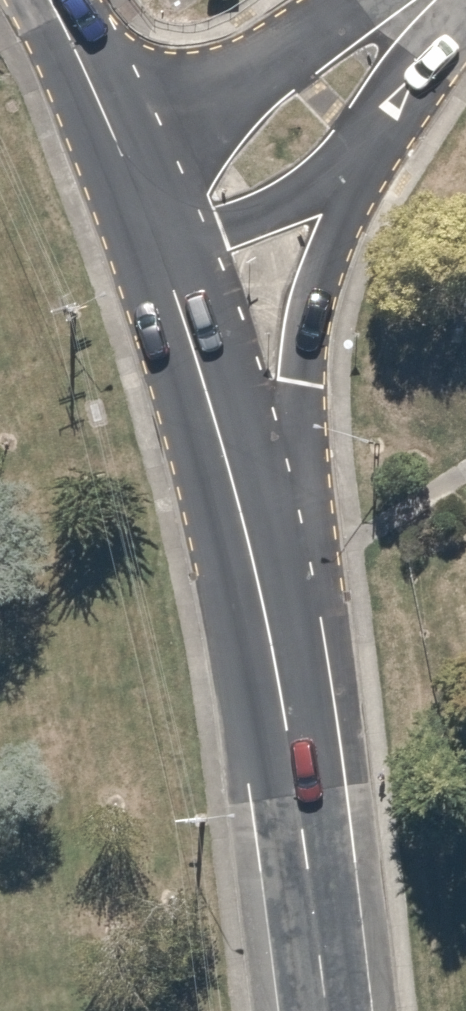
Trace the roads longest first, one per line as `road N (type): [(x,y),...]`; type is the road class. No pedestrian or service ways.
road 1 (tertiary): [(387,117),(315,287),(268,626)]
road 2 (secondary): [(164,247),(268,626)]
road 3 (secondary): [(268,626),(330,1010)]
road 4 (tertiary): [(121,147),(376,0)]
road 5 (tertiary): [(387,117),(294,200),(164,247)]
road 6 (secondary): [(55,0),(121,147)]
road 7 (tertiary): [(465,20),(387,117)]

